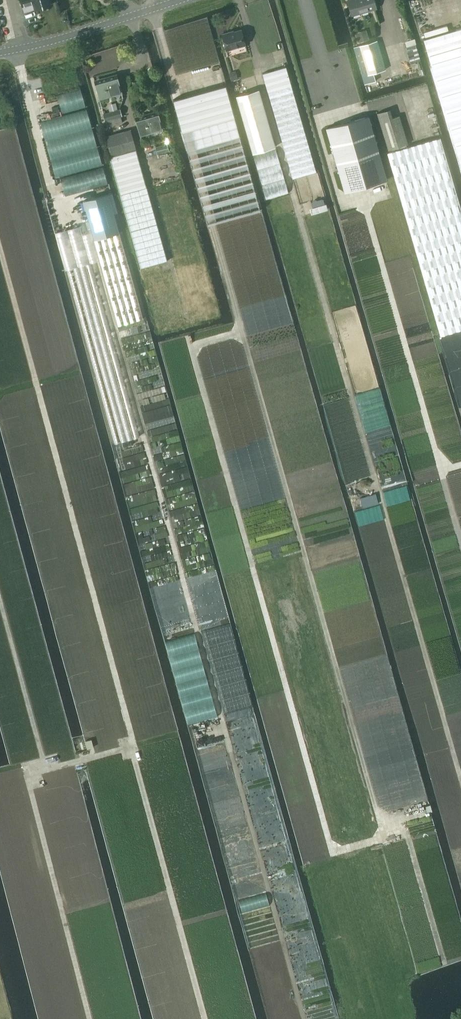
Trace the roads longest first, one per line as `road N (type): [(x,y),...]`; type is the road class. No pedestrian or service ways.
road 1 (unclassified): [(0,54),(188,0)]

